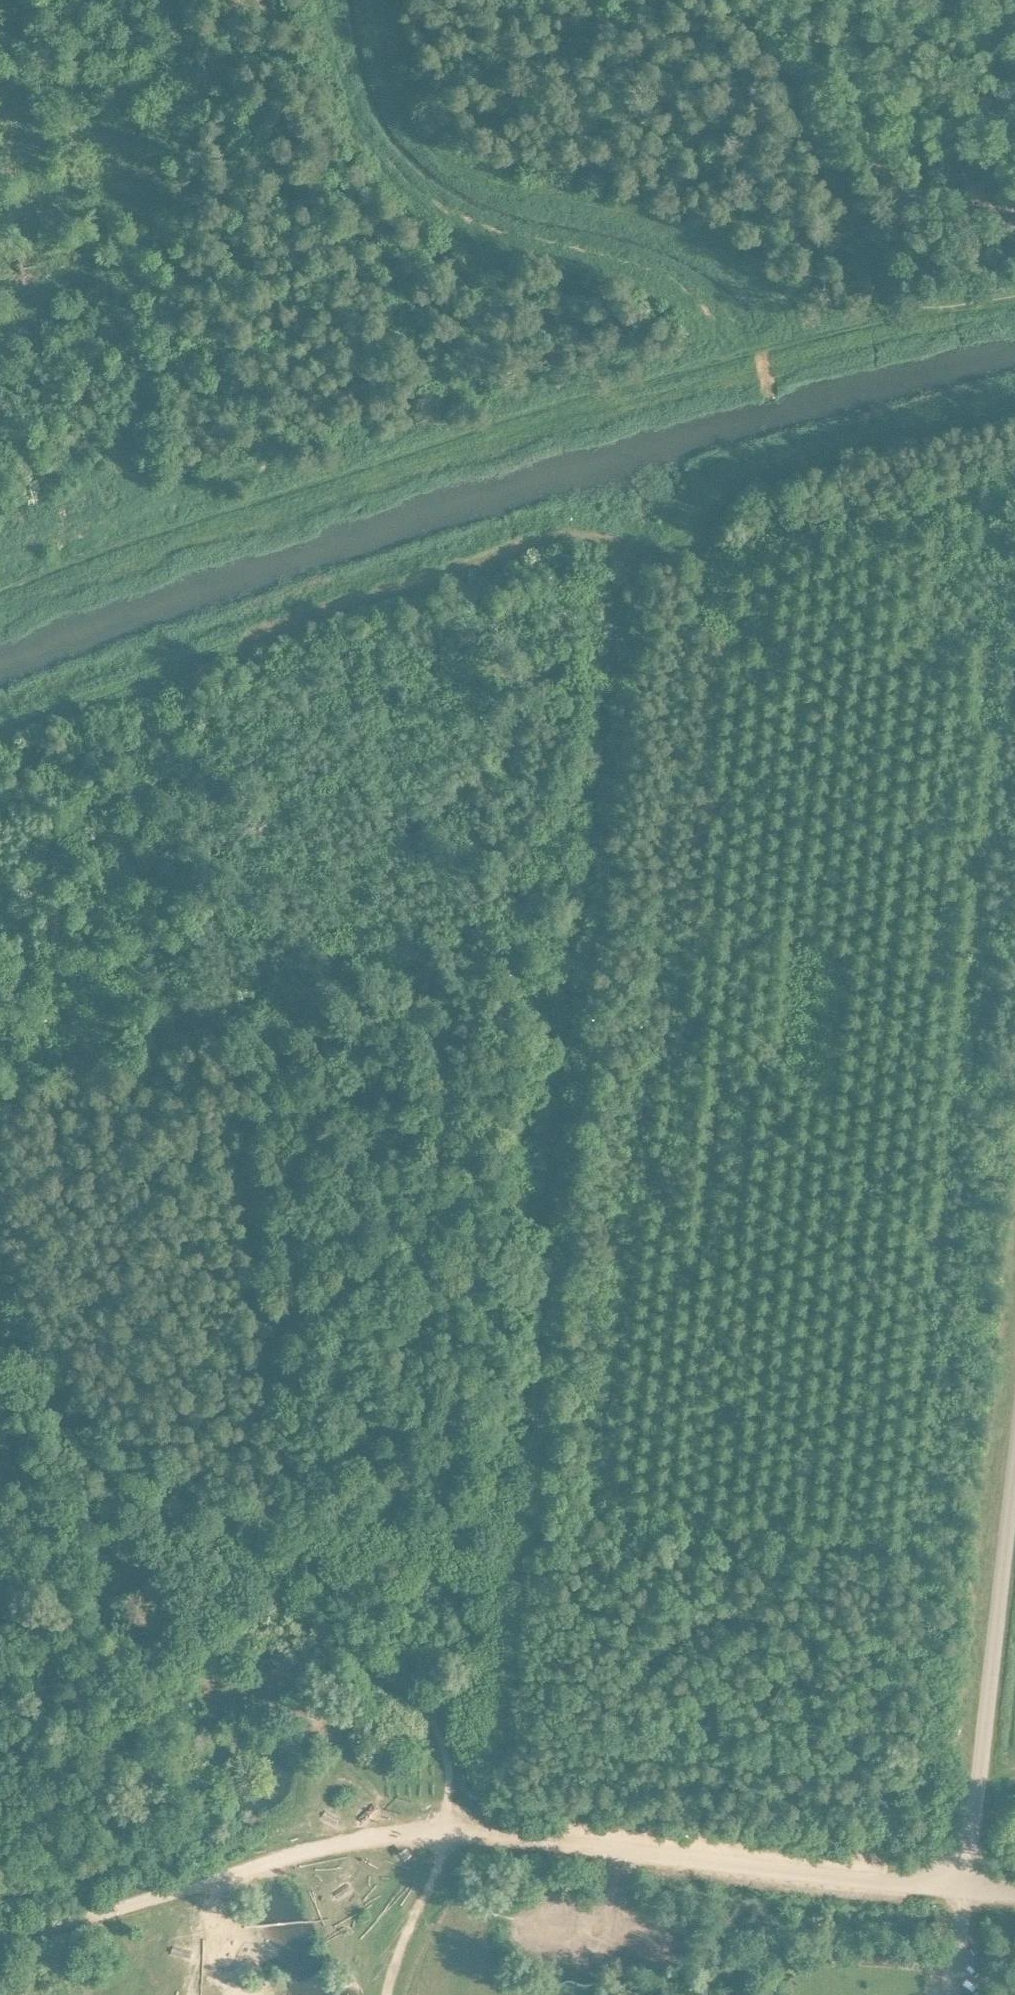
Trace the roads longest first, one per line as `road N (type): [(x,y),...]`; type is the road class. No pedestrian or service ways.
road 1 (residential): [(964,1898),(396,1841),(0,1954)]
road 2 (unclassified): [(964,1898),(1014,1458)]

